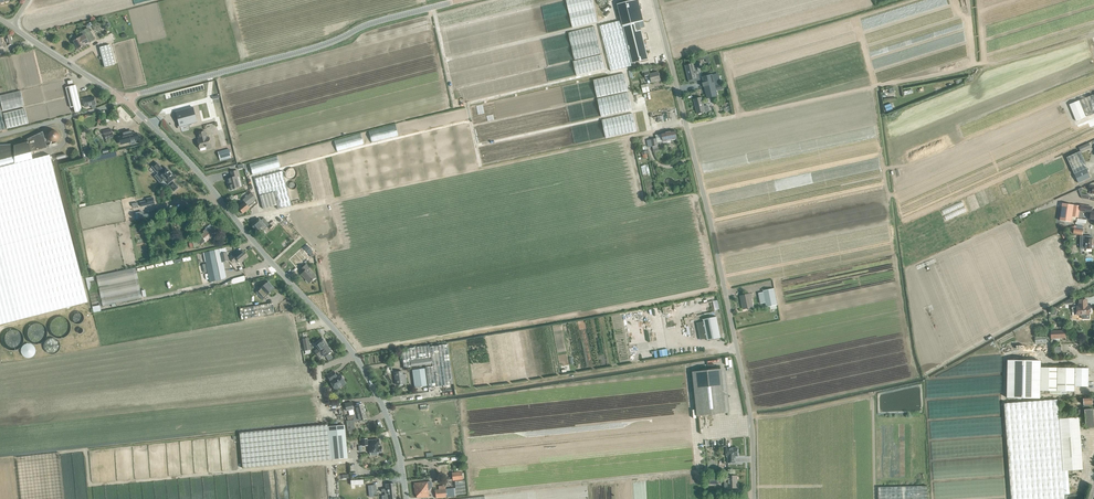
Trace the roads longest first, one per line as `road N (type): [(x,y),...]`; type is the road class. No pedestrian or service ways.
road 1 (unclassified): [(754,498),(752,426),(656,0)]
road 2 (unclassified): [(407,498),(388,418),(347,345),(125,99)]
road 3 (track): [(238,221),(686,125)]
road 4 (track): [(353,355),(723,288)]
road 5 (unclassified): [(125,99),(461,0)]
road 6 (track): [(684,371),(694,473),(471,495)]
road 7 (unclassified): [(125,99),(11,25)]
road 8 (unclassified): [(0,136),(125,99)]

